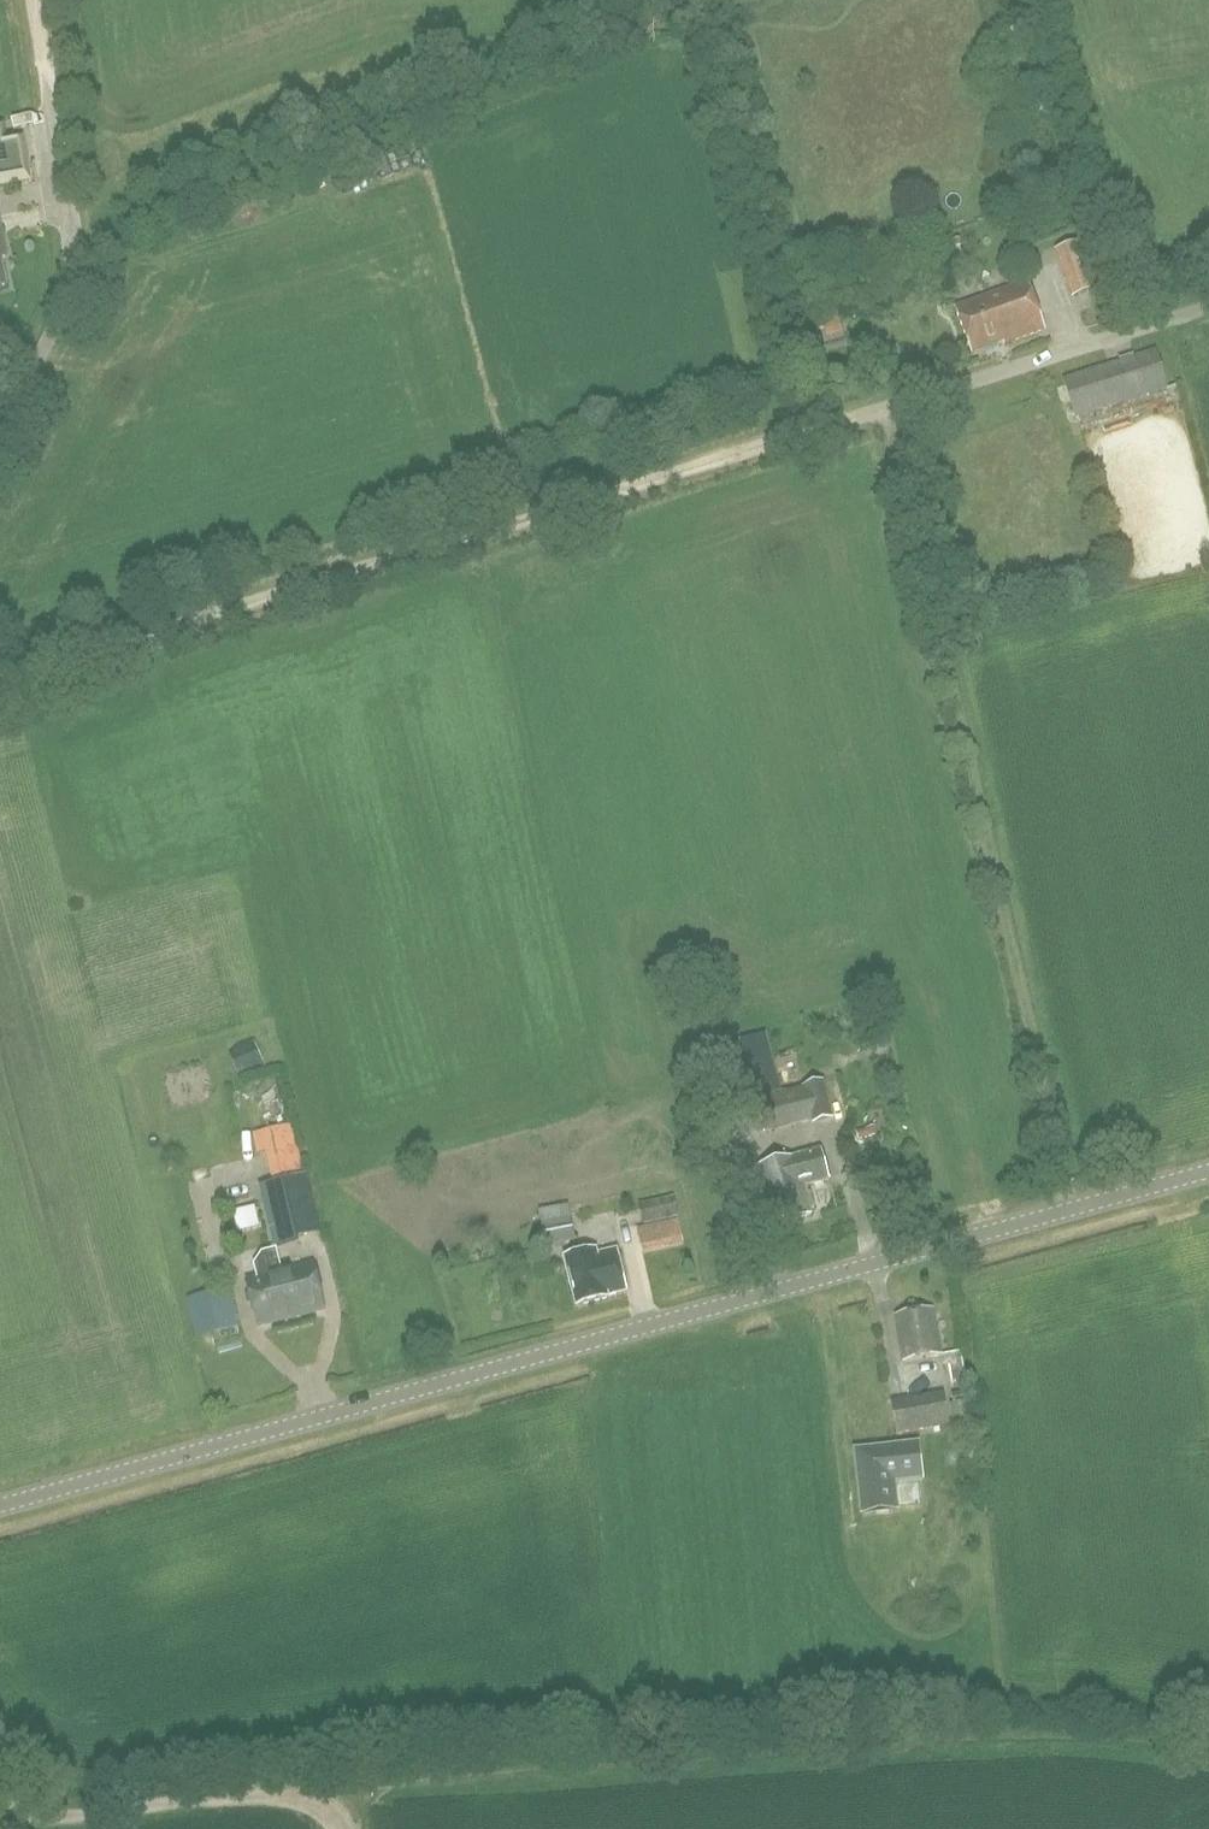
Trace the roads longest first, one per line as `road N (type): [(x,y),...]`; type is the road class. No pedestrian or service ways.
road 1 (tertiary): [(0,1506),(1208,1171)]
road 2 (track): [(0,678),(839,421)]
road 3 (unclassified): [(839,421),(1208,305)]
road 4 (track): [(0,1799),(48,1820),(307,1794),(347,1828)]
road 5 (unclassified): [(0,430),(49,339),(72,263),(52,100)]

